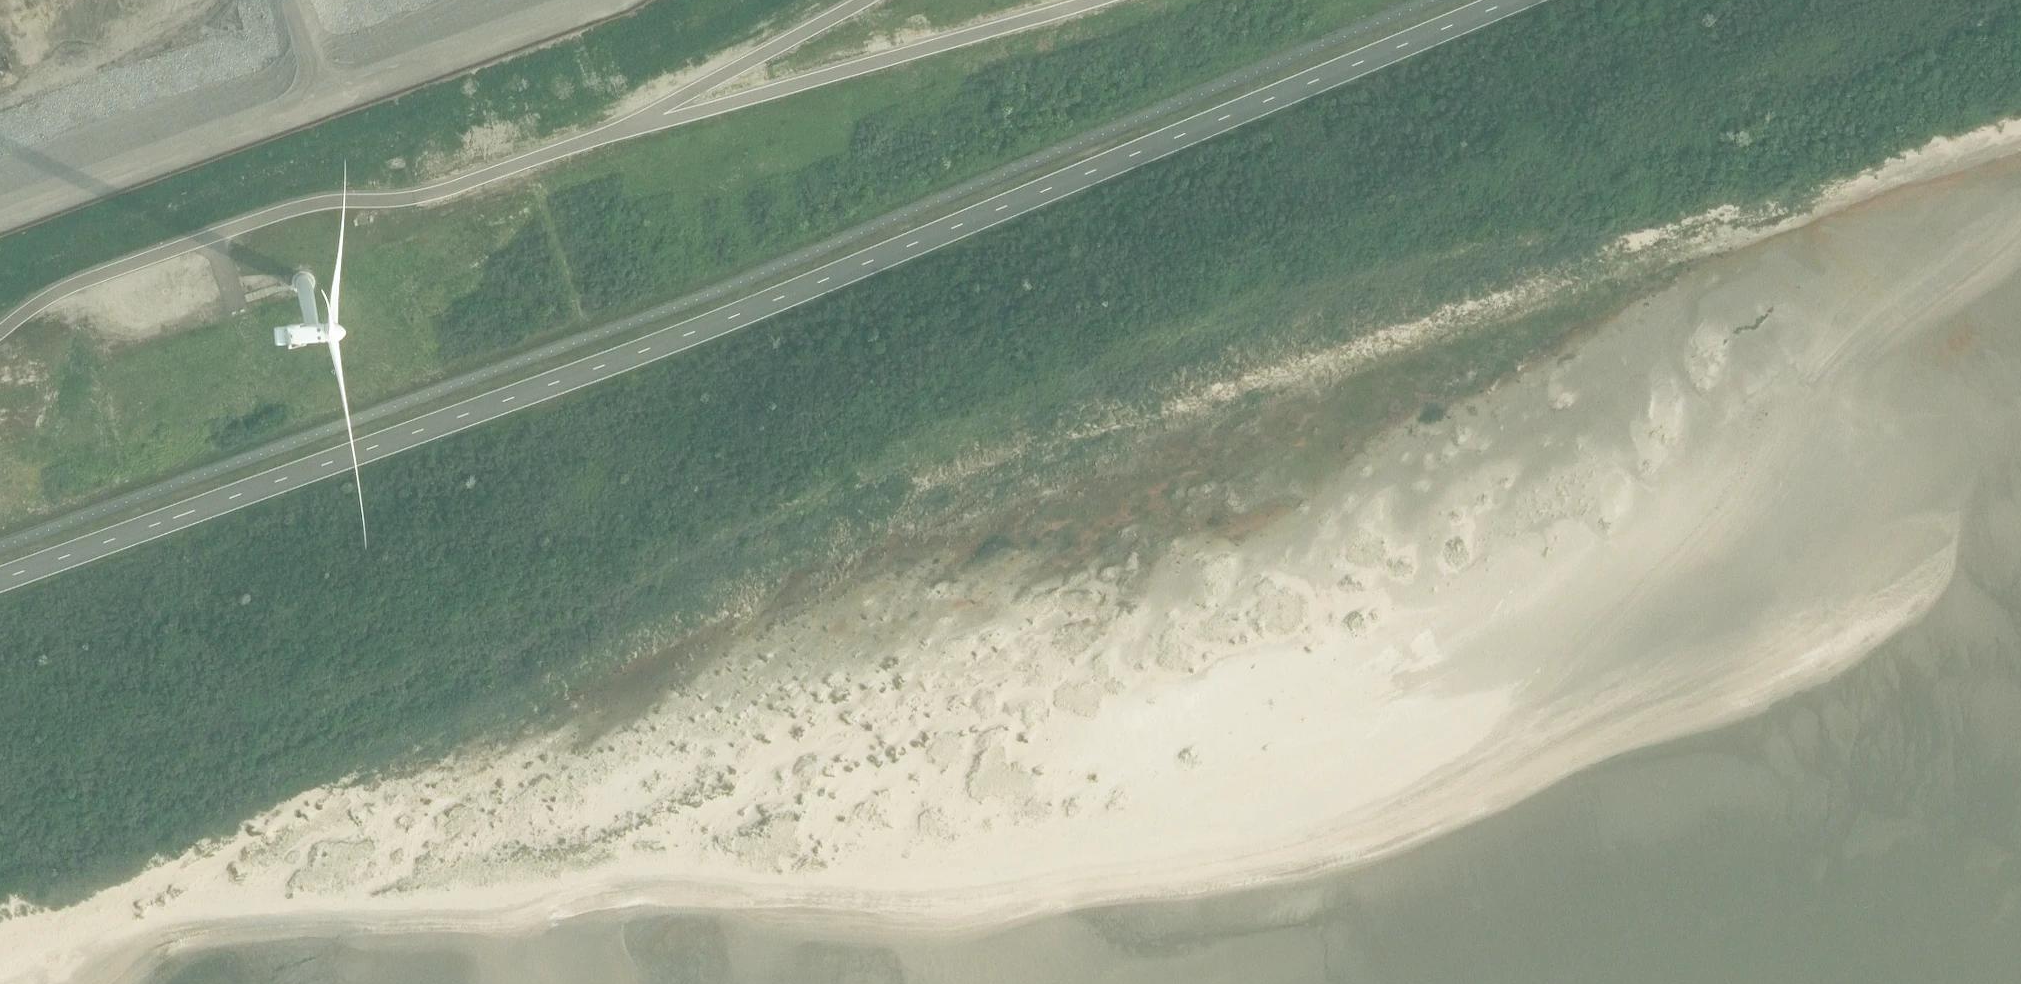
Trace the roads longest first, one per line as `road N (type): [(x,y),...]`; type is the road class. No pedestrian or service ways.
road 1 (unclassified): [(1516,0),(1024,205),(404,440),(0,578)]
road 2 (track): [(384,0),(0,139)]
road 3 (track): [(613,135),(863,0)]

